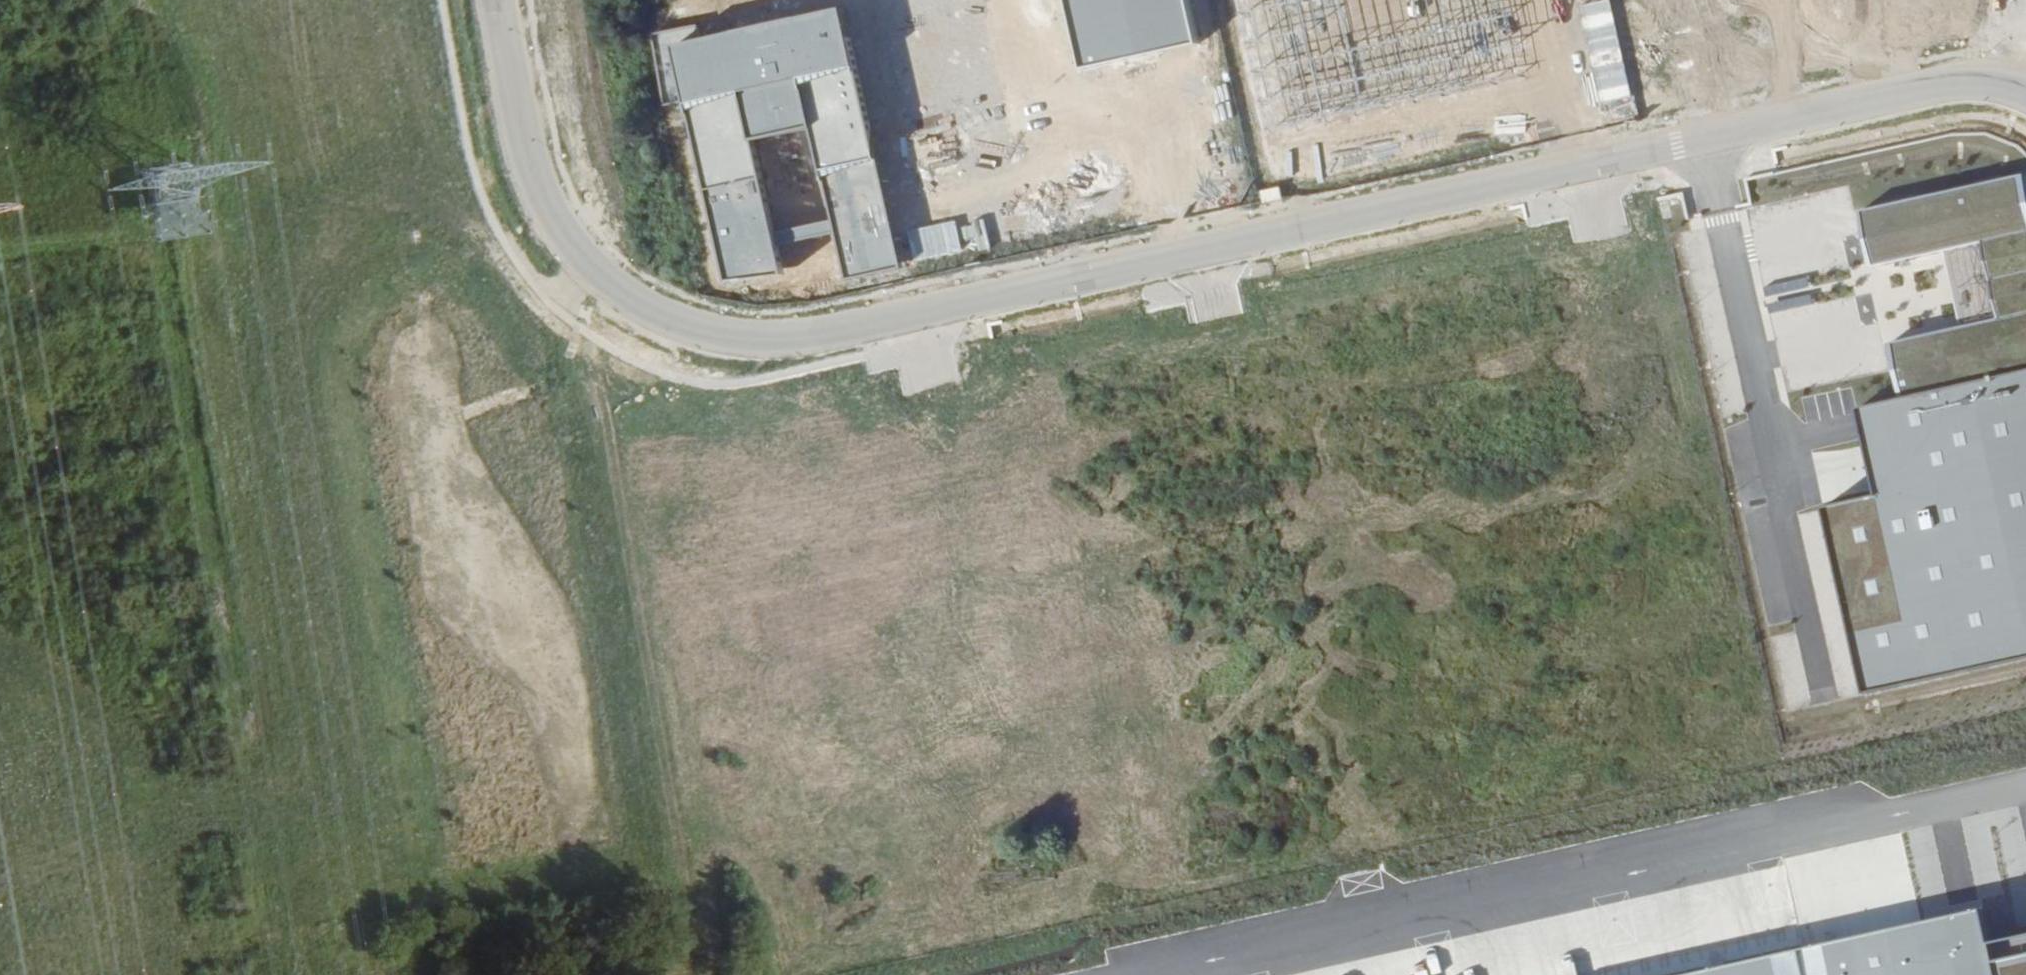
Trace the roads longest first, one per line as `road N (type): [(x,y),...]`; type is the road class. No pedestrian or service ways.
road 1 (unclassified): [(2025,84),(1970,79),(880,327),(767,334),(651,301),(590,249),(556,189),(512,0)]

